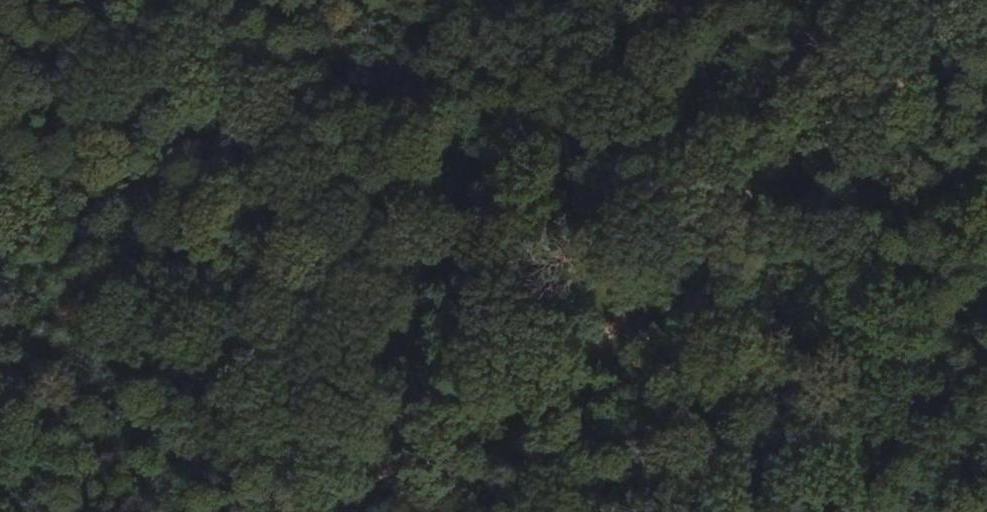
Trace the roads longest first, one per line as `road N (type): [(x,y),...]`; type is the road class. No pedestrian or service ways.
road 1 (track): [(351,511),(817,147),(986,35)]
road 2 (track): [(732,511),(606,319),(527,0)]

